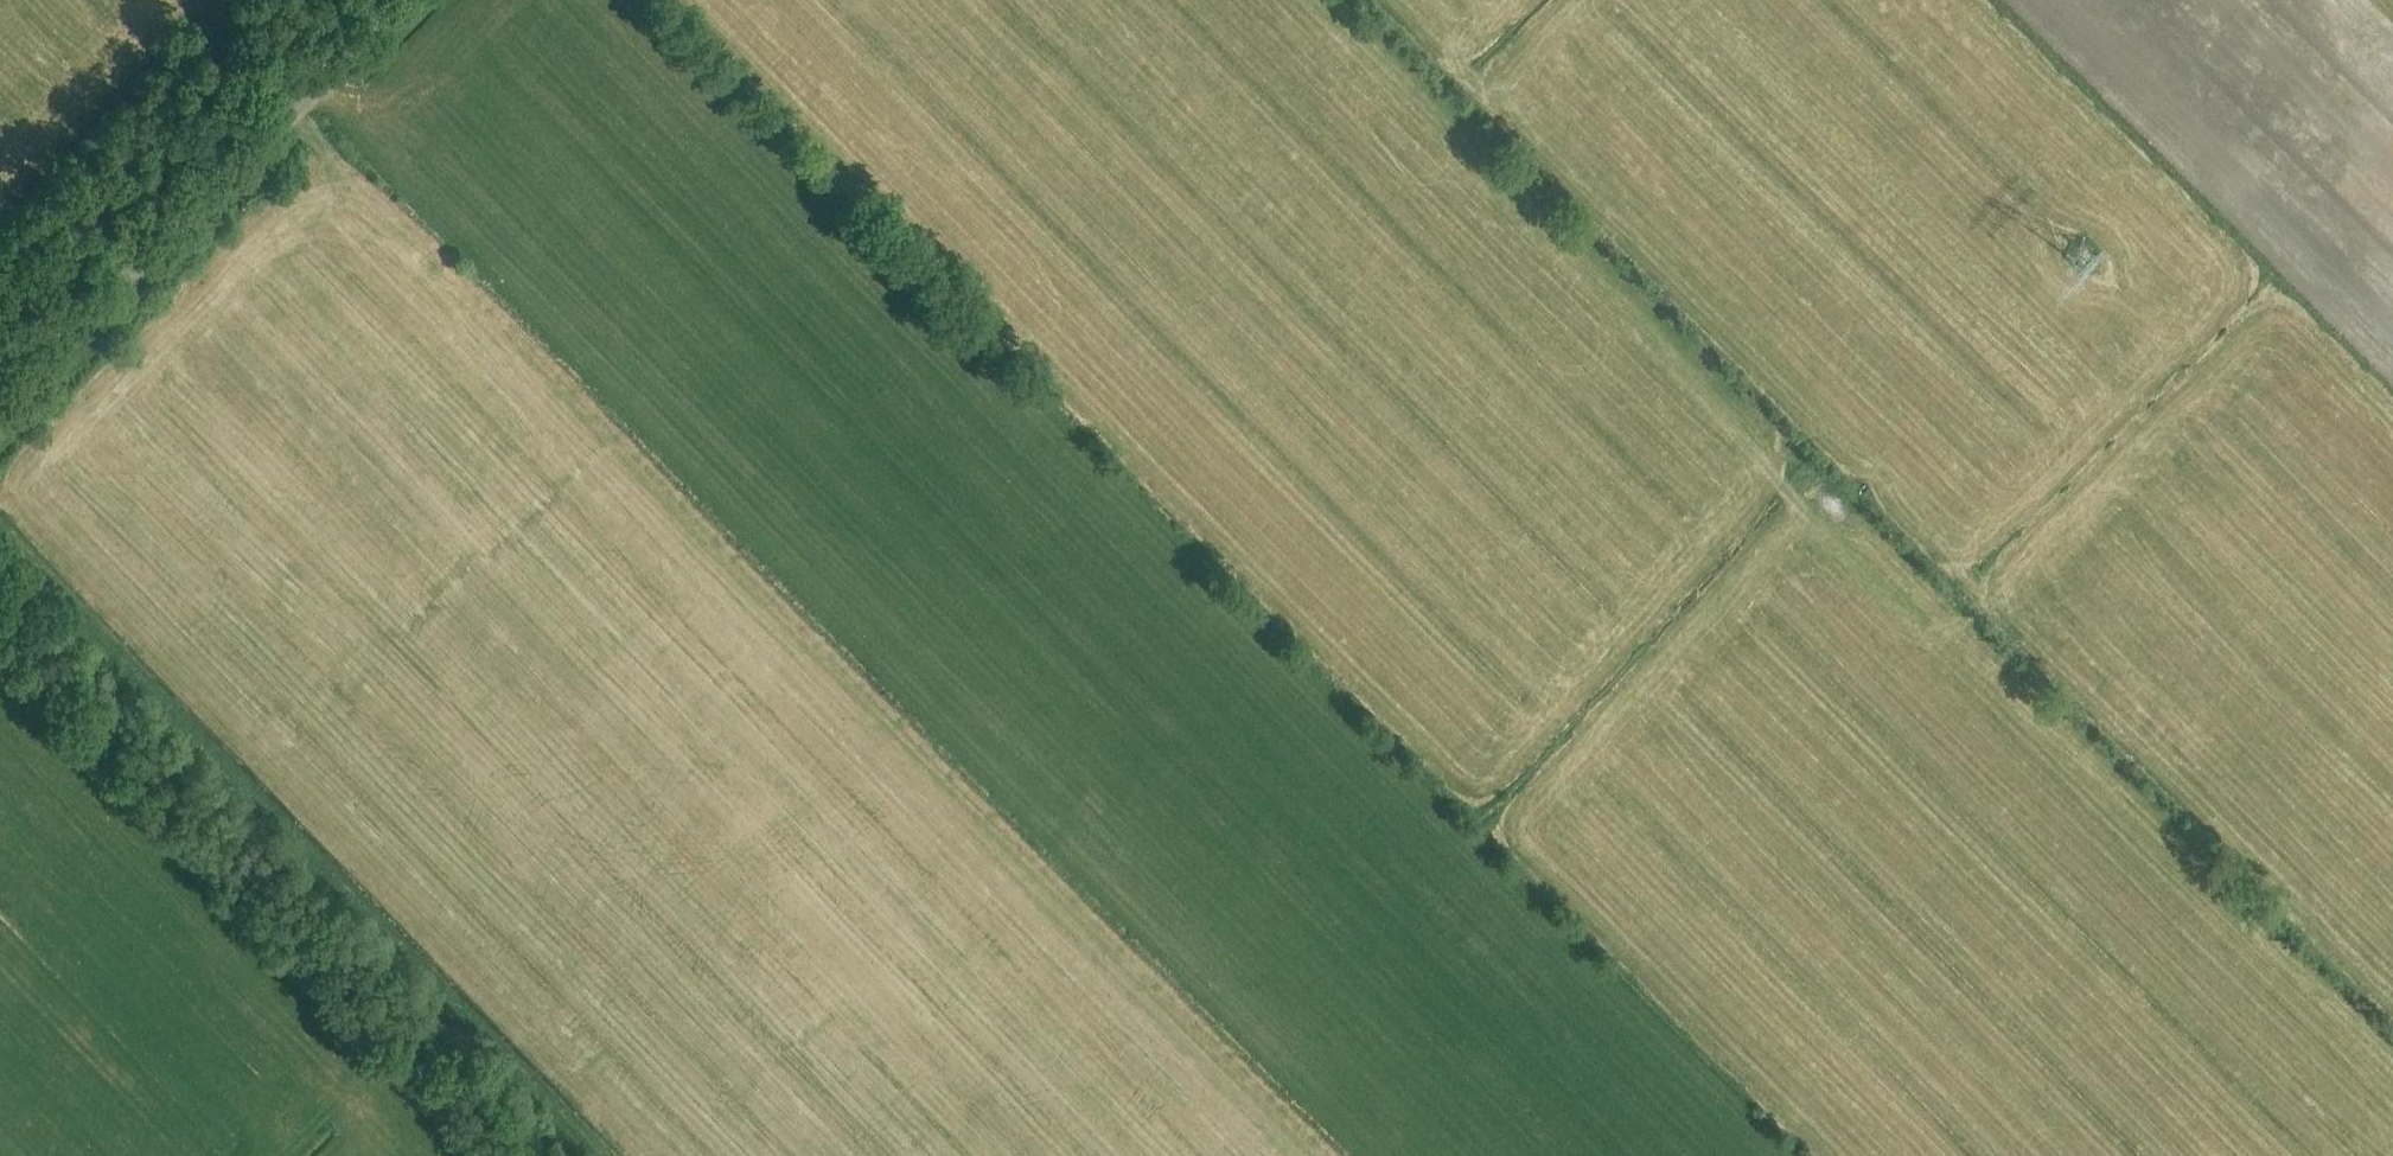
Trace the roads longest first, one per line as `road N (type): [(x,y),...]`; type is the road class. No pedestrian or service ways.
road 1 (unclassified): [(0,411),(393,0)]

